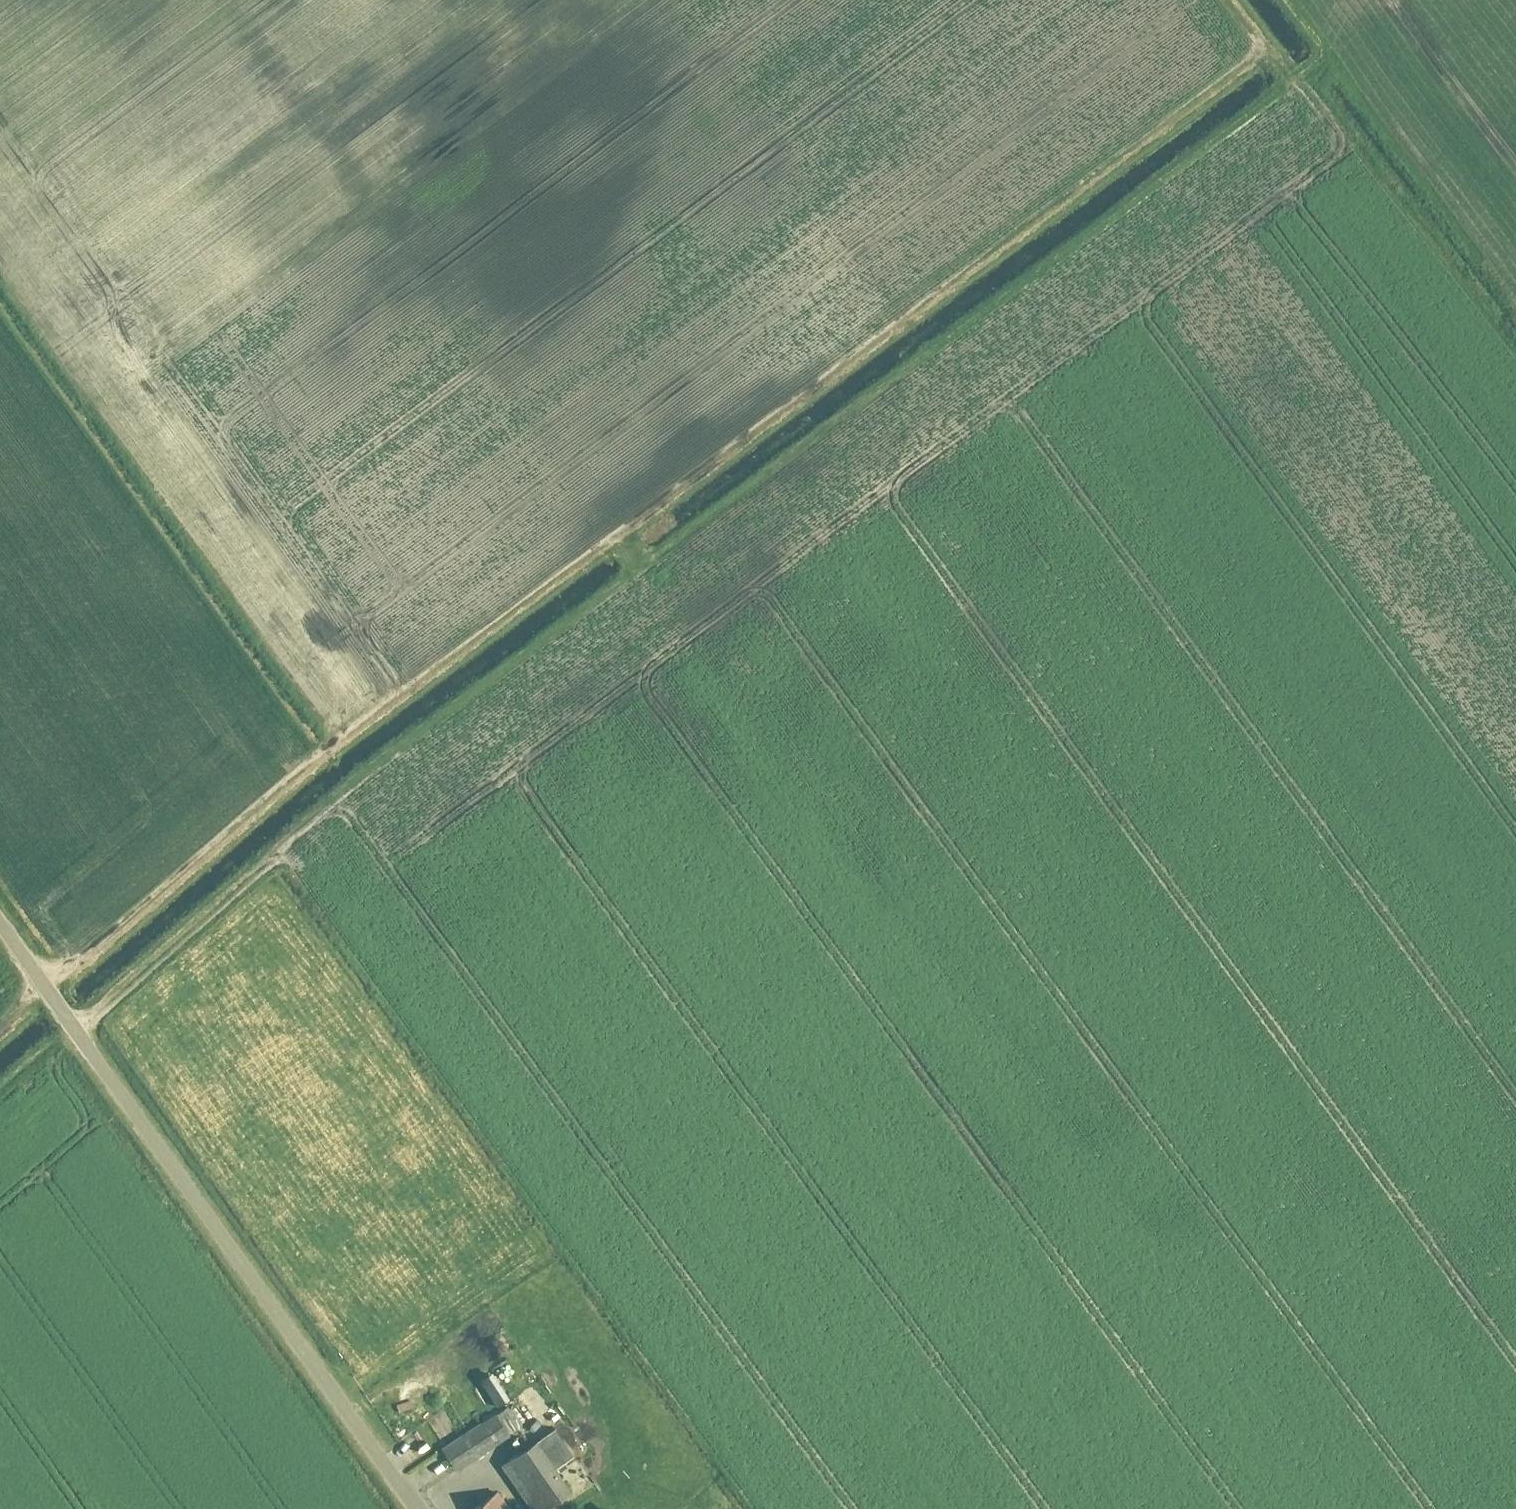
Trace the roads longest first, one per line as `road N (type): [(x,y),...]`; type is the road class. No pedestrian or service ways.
road 1 (unclassified): [(403,1508),(0,926)]

